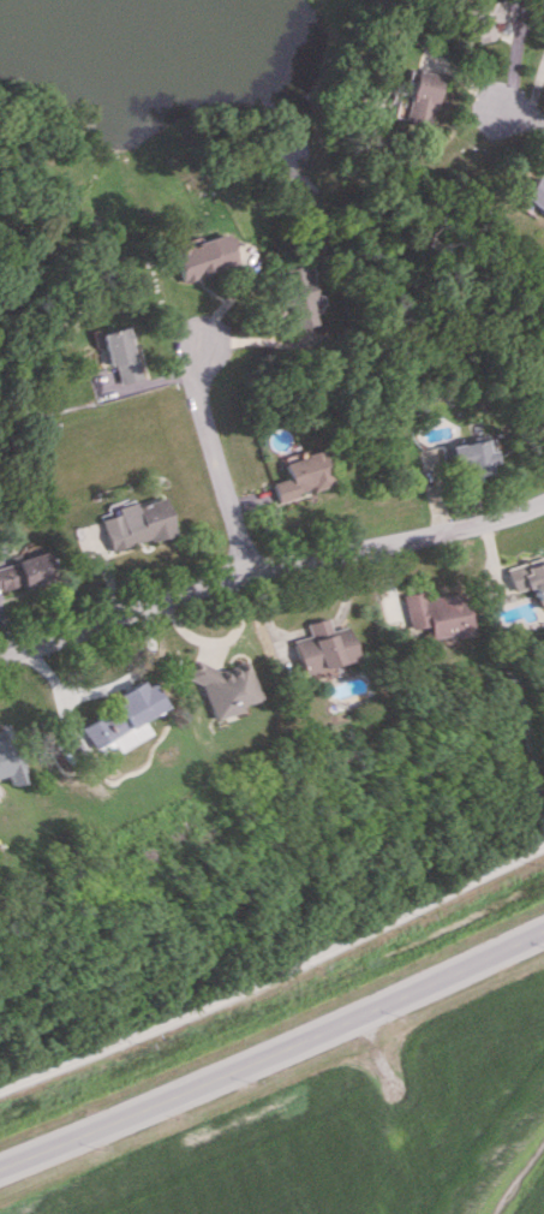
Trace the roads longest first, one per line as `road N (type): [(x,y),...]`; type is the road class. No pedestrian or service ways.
road 1 (tertiary): [(543,930),(0,1168)]
road 2 (residential): [(543,502),(518,514),(246,569),(0,659)]
road 3 (residential): [(246,569),(190,369)]

